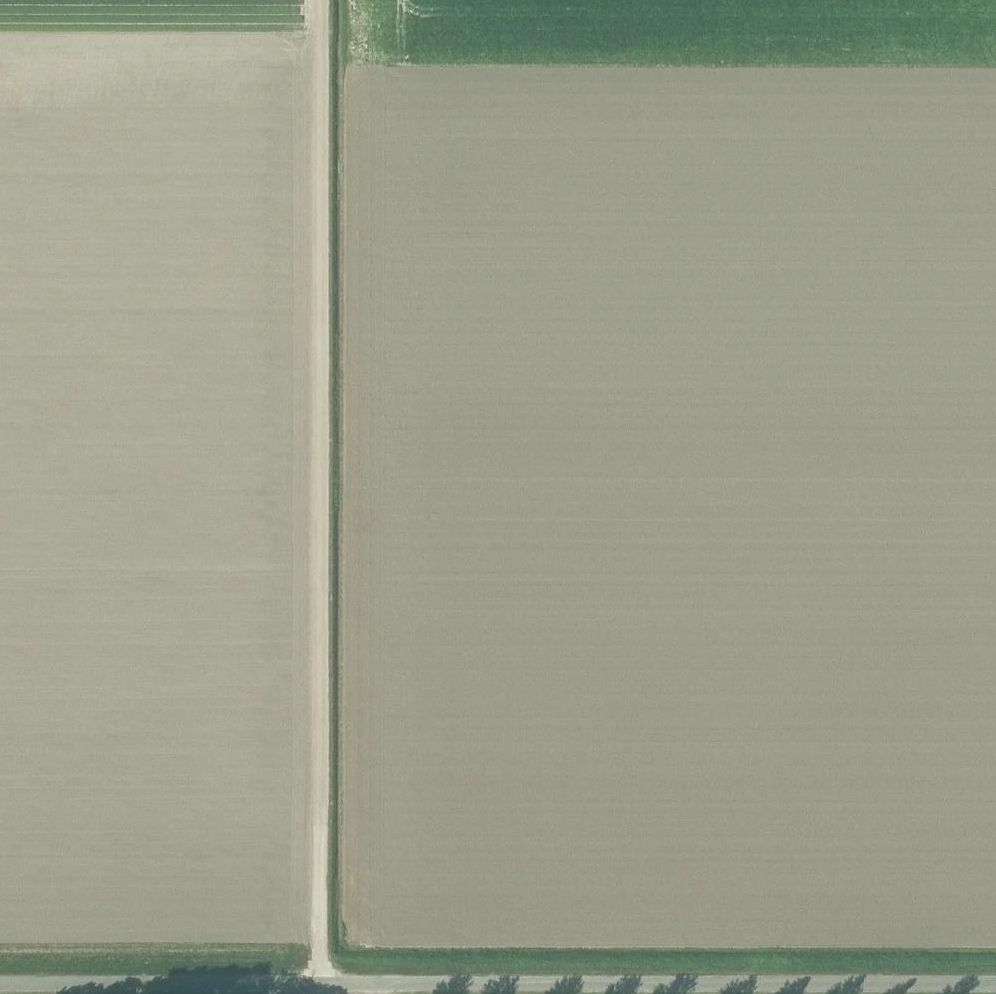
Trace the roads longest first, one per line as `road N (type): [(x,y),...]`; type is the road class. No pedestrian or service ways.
road 1 (unclassified): [(0,983),(995,984)]

